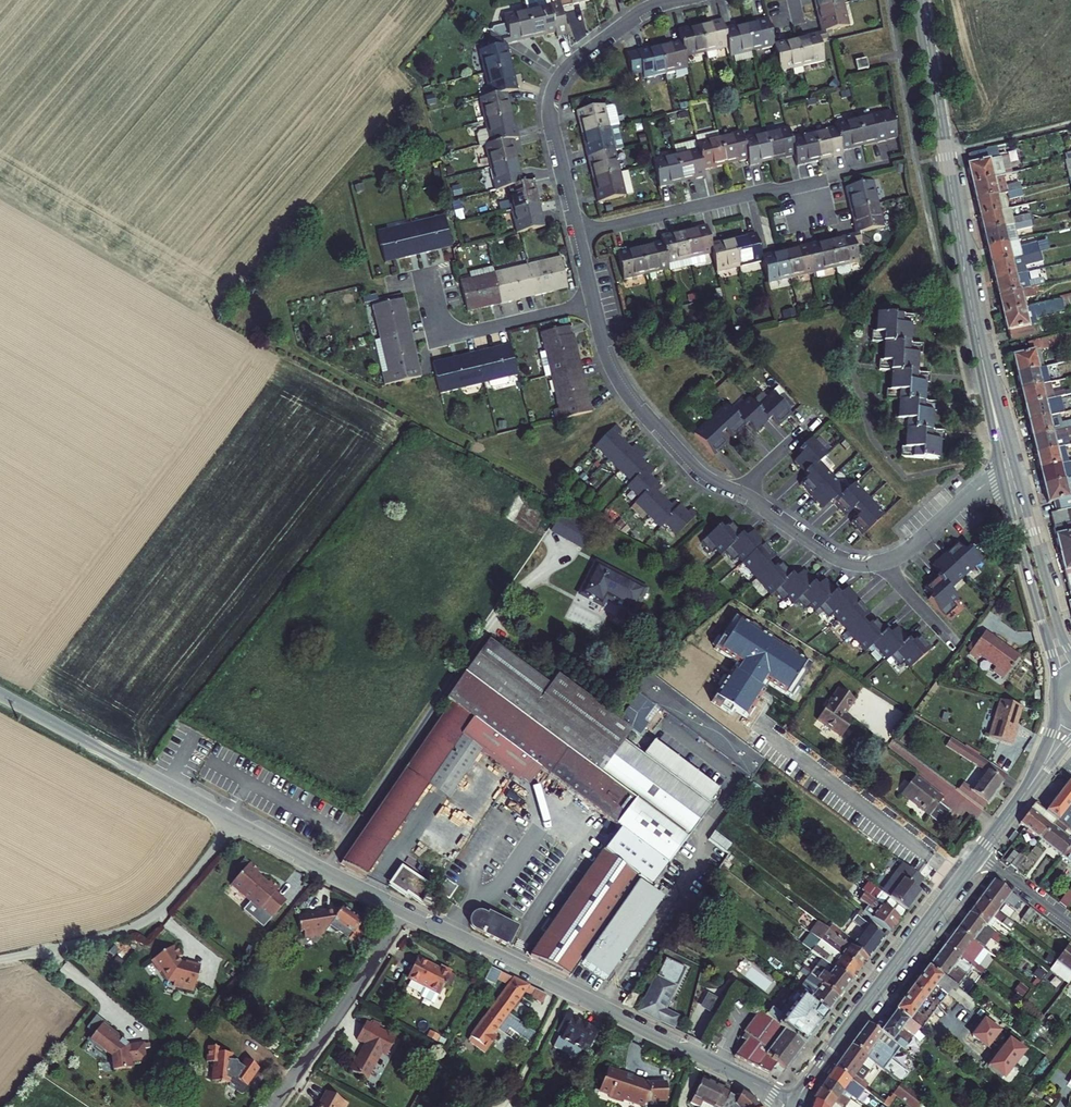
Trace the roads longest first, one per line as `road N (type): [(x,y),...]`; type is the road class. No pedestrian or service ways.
road 1 (tertiary): [(405,911),(793,1106)]
road 2 (secondary): [(979,346),(920,0)]
road 3 (secondary): [(793,1106),(980,853)]
road 4 (residential): [(577,234),(879,165)]
road 5 (residential): [(577,234),(550,113),(557,83),(598,43),(670,0)]
road 6 (residential): [(233,824),(147,921),(0,959)]
road 7 (tertiary): [(0,695),(233,824)]
road 8 (residential): [(594,304),(443,338),(429,277),(388,286)]
road 9 (residential): [(737,492),(692,465),(633,400),(594,304)]
road 10 (residential): [(405,911),(273,1106)]
road 11 (secondary): [(1003,481),(1057,689)]
road 12 (tertiary): [(233,824),(405,911)]
road 13 (secondary): [(1070,655),(1017,477)]
road 14 (residential): [(880,562),(837,557),(737,492)]
road 15 (residential): [(1003,481),(980,488),(913,546),(880,562)]
road 16 (secondary): [(979,346),(1003,481)]
road 17 (secondary): [(1017,477),(979,346)]

